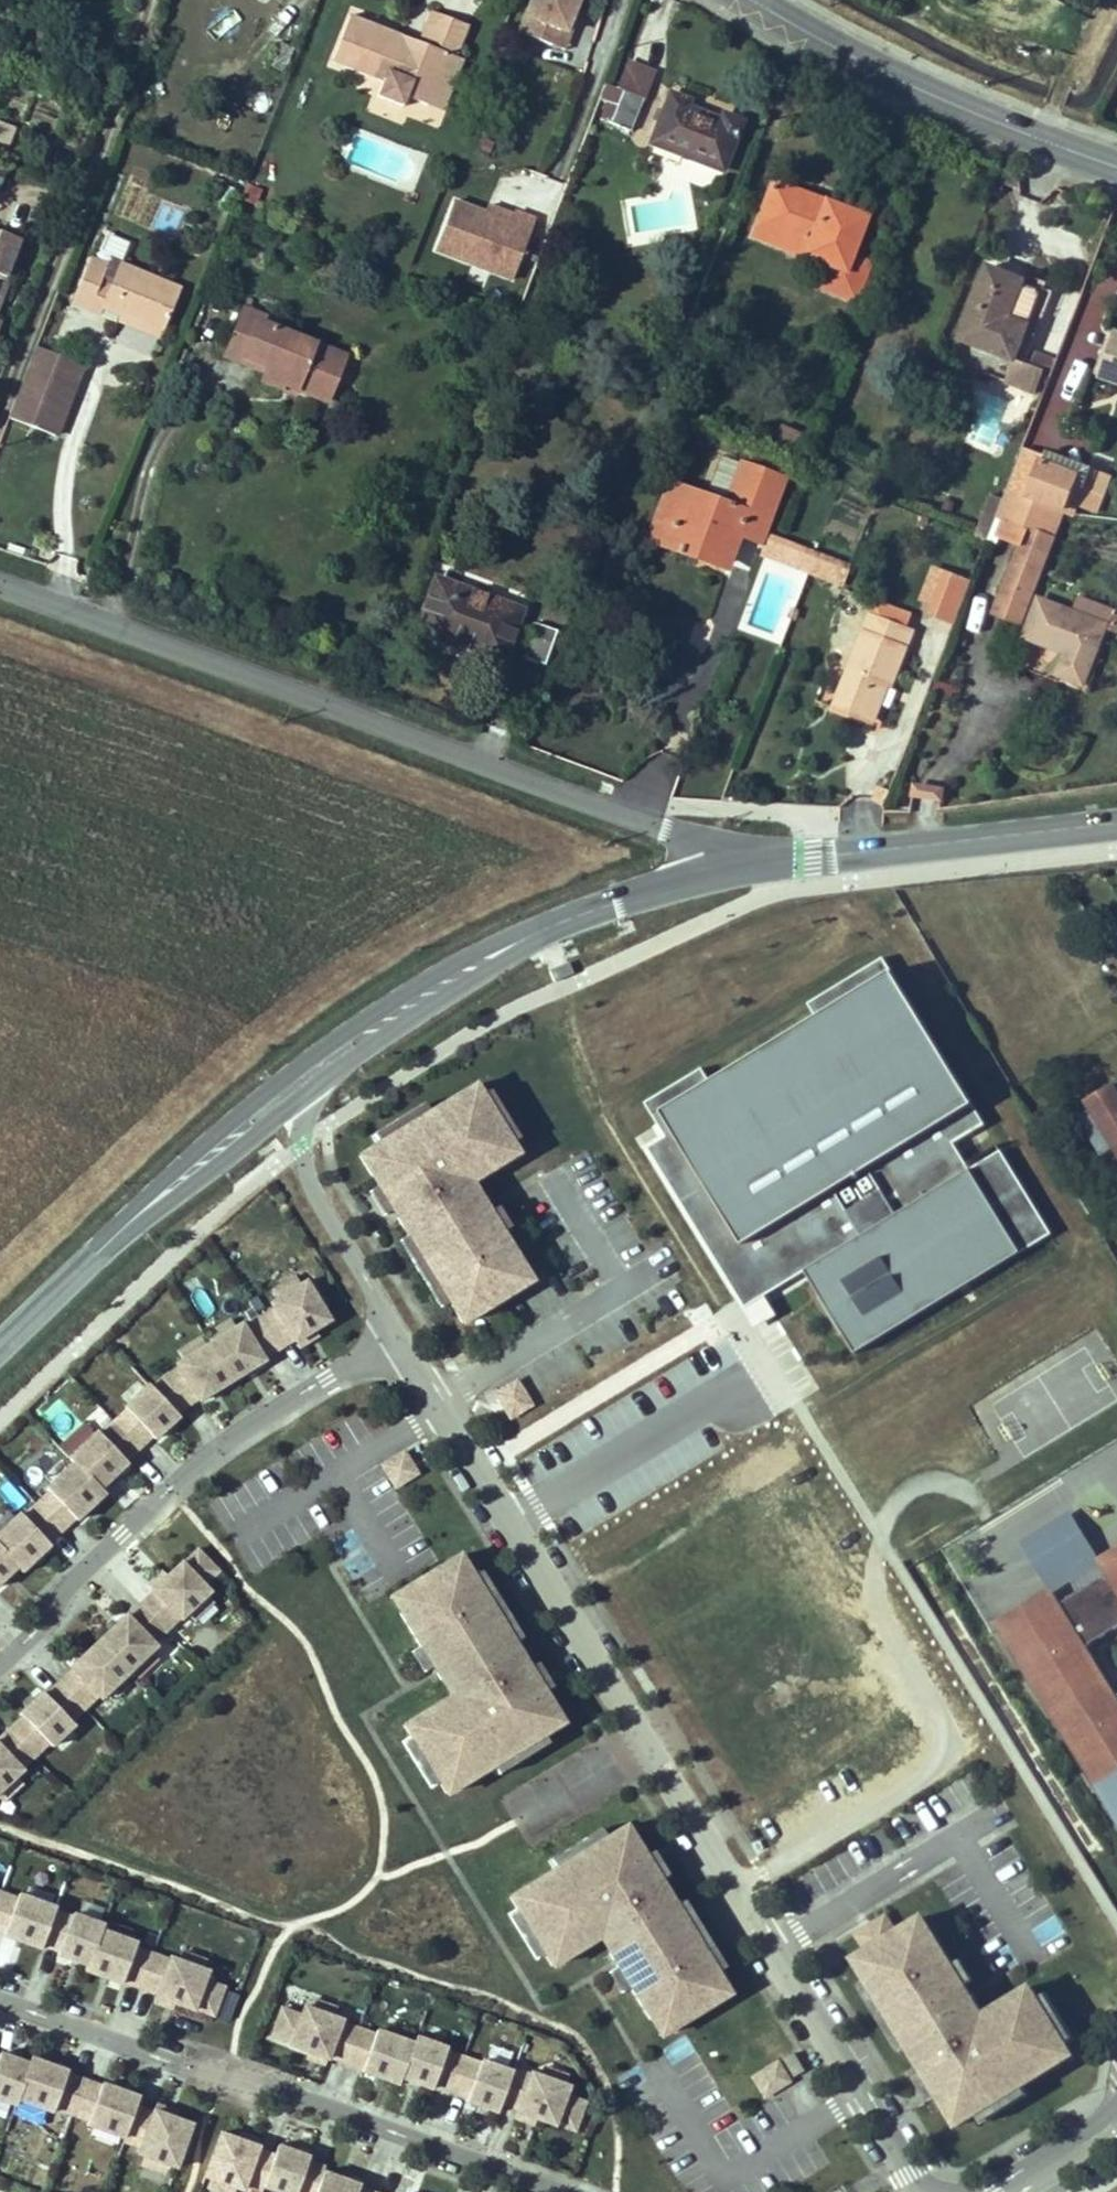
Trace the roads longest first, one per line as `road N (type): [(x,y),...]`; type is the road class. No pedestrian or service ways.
road 1 (residential): [(922,2191),(764,1953),(393,1340)]
road 2 (unclassified): [(0,578),(751,864)]
road 3 (residential): [(539,2191),(0,2001)]
road 4 (residential): [(0,1659),(123,1535),(216,1459),(393,1340)]
road 5 (secondary): [(751,864),(611,908),(478,961),(308,1077)]
road 6 (secondary): [(308,1077),(136,1216),(0,1346)]
road 7 (primary): [(756,0),(925,94),(1116,164)]
road 8 (secondary): [(1116,824),(751,864)]
road 9 (residential): [(393,1340),(299,1149),(308,1077)]
road 10 (residential): [(1116,2118),(1005,2191)]

